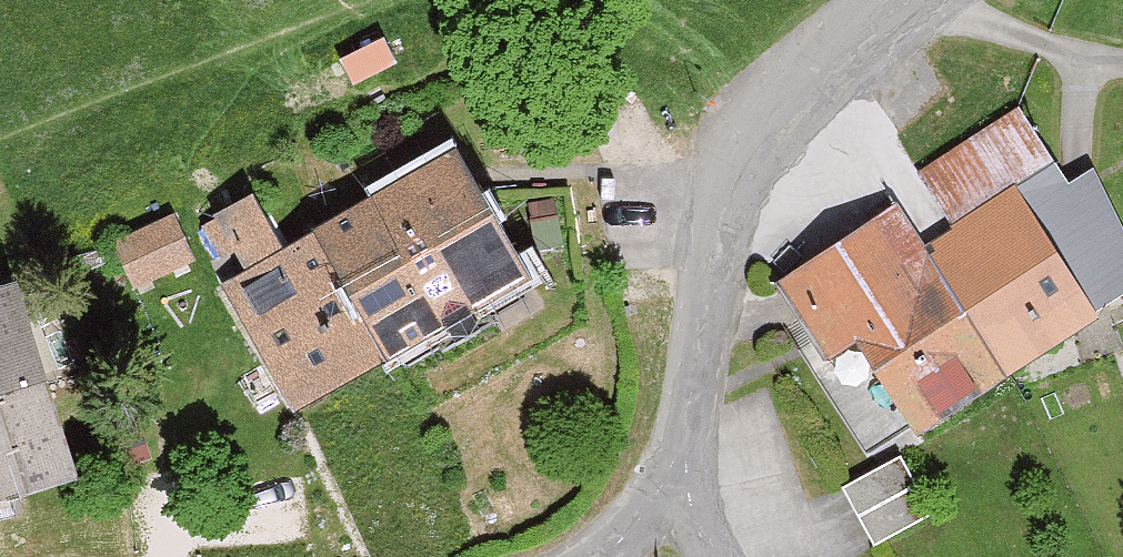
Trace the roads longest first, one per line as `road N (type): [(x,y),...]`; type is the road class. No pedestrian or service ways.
road 1 (unclassified): [(684,466),(711,270),(763,154),(925,0)]
road 2 (unclassified): [(583,556),(684,466)]

